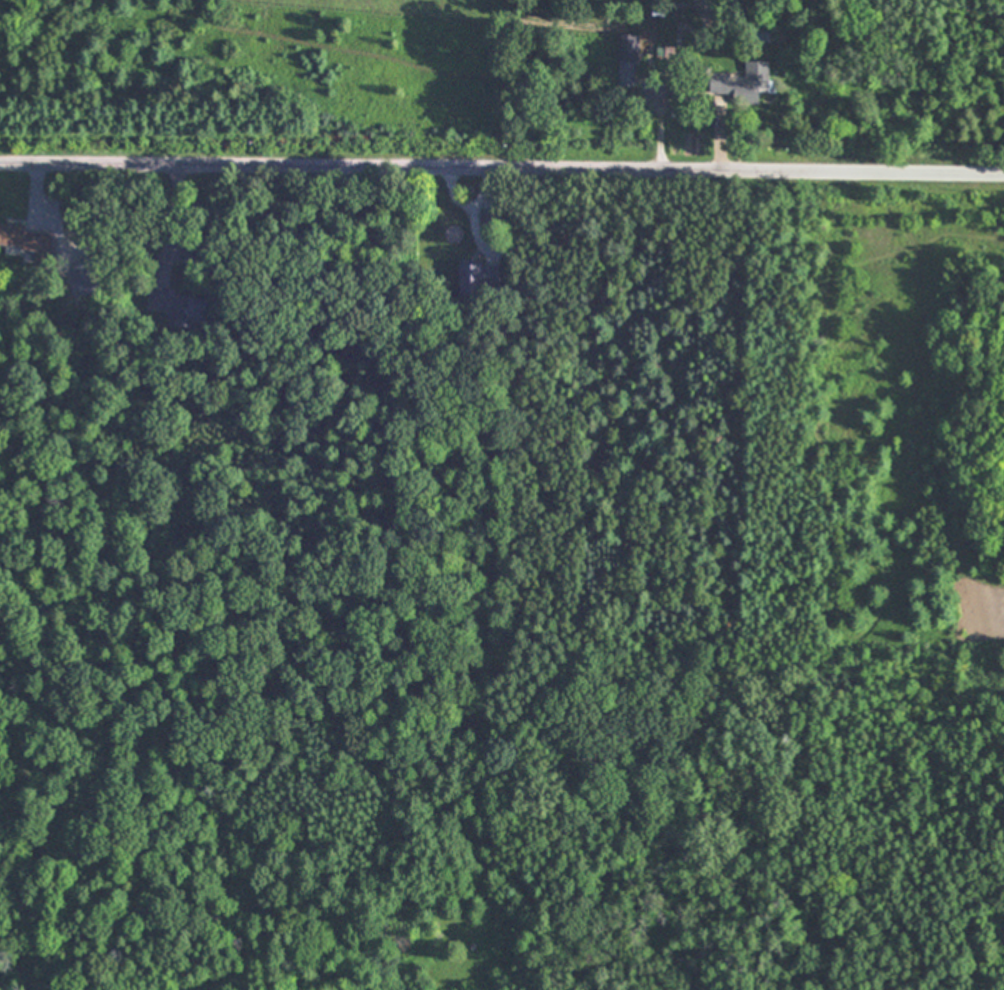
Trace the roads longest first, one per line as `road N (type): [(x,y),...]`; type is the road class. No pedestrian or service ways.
road 1 (residential): [(1003,175),(0,164)]

